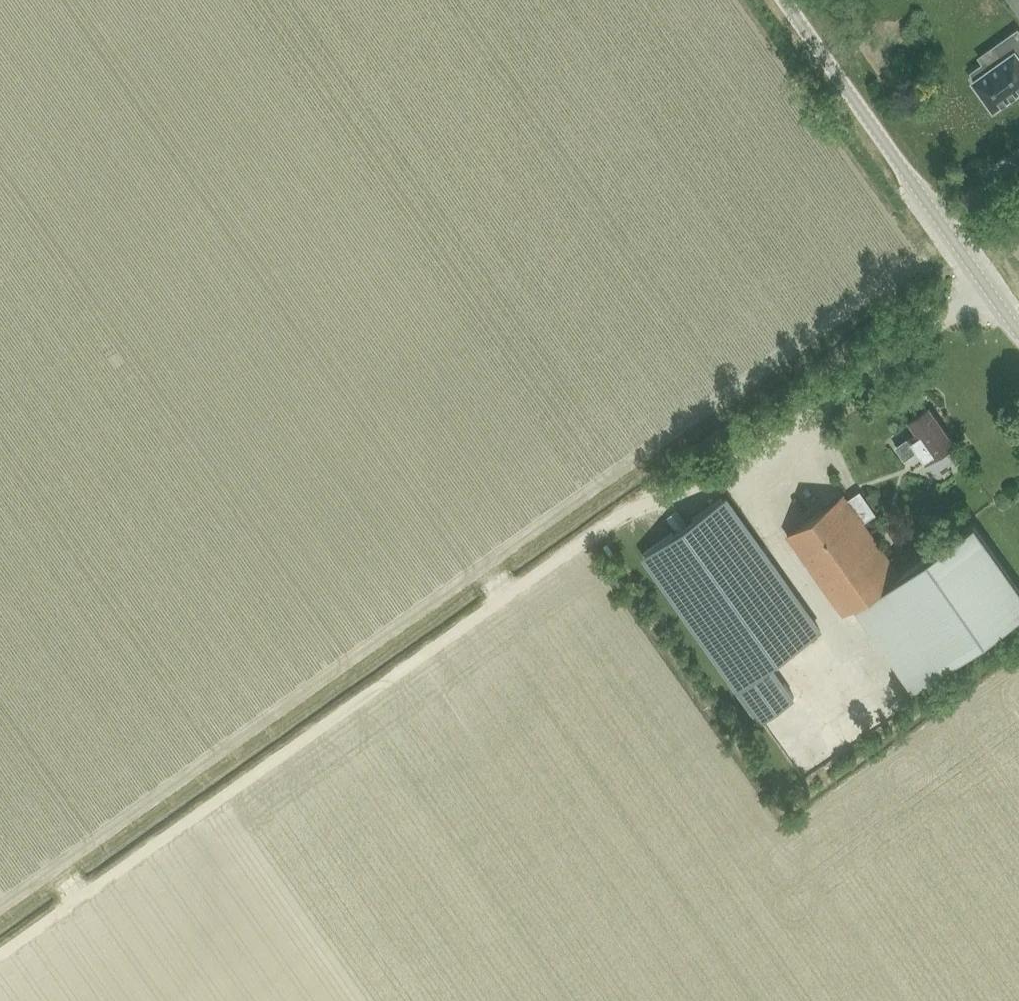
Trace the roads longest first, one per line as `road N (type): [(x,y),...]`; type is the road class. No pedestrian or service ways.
road 1 (unclassified): [(1018,333),(783,0)]

